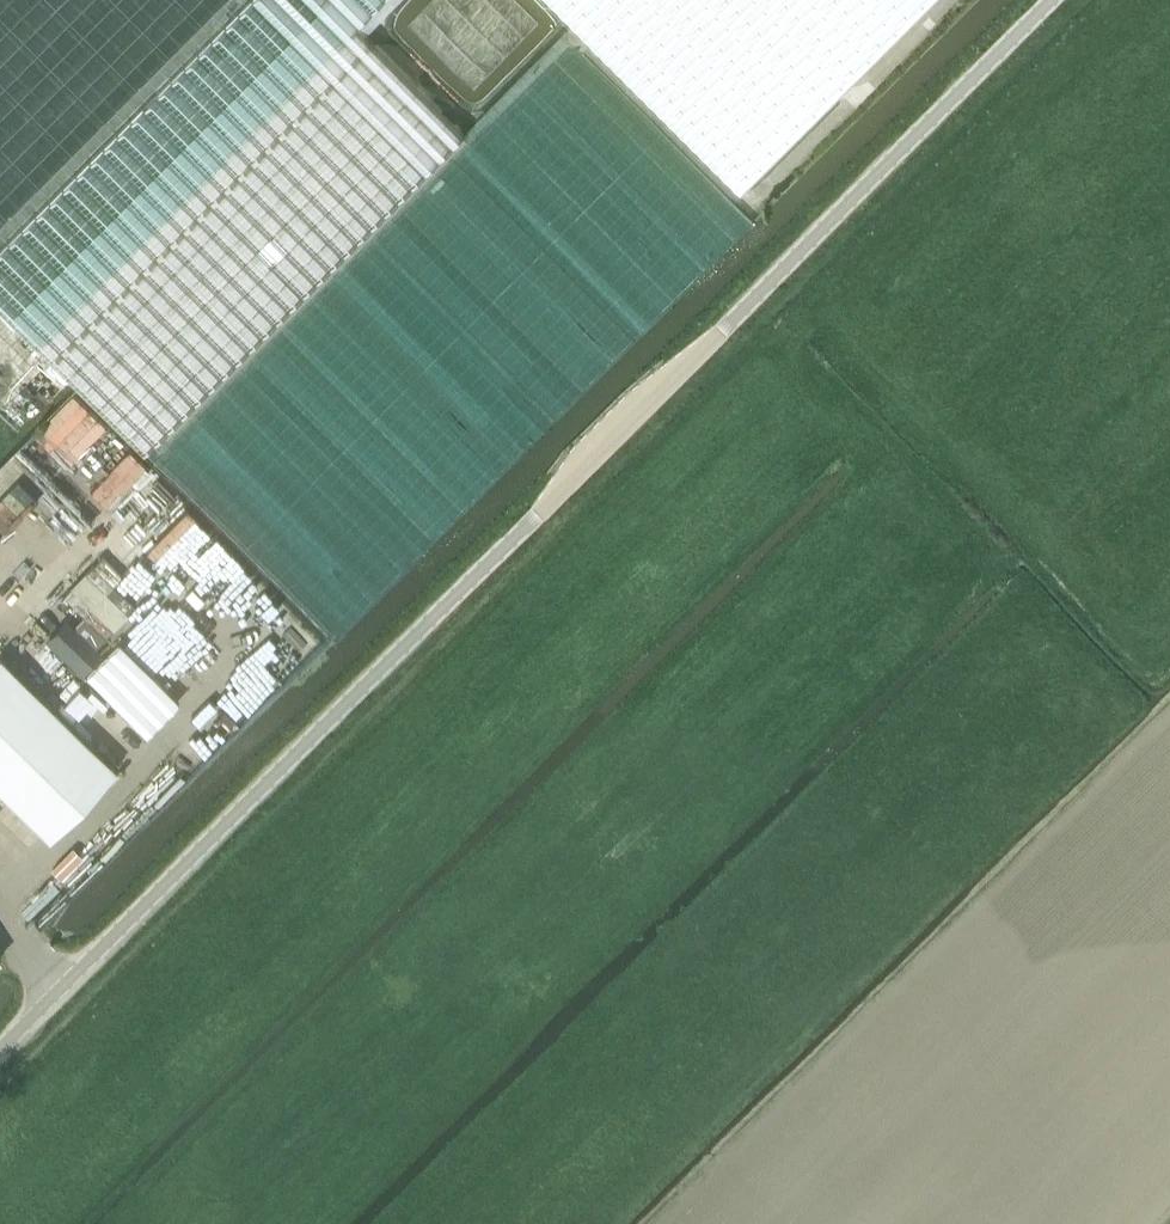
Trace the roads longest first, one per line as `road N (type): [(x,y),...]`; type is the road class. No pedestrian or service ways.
road 1 (unclassified): [(0,1049),(1050,0)]

